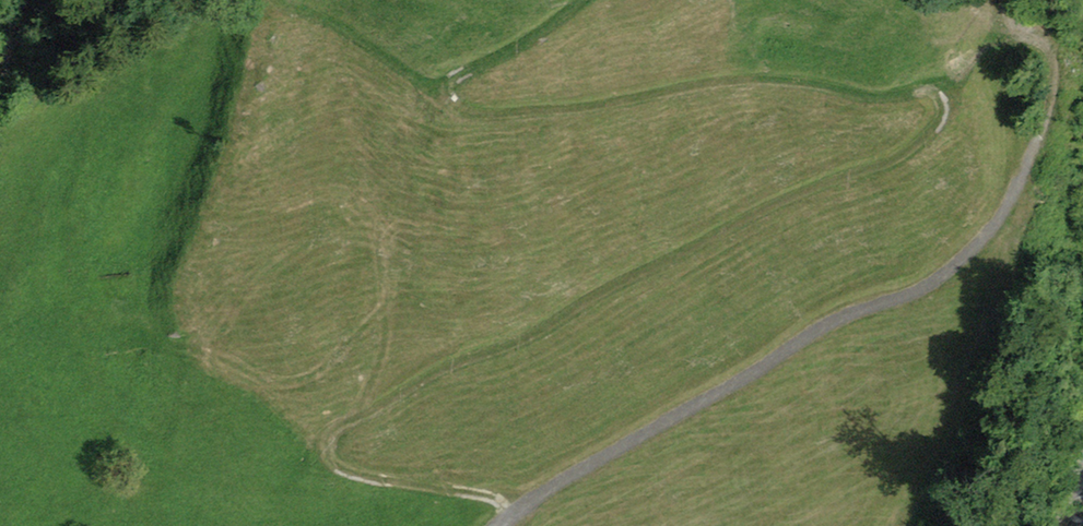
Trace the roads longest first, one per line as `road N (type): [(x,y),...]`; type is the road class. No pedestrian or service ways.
road 1 (track): [(513,514),(484,495),(352,474),(336,466),(329,440),(361,414),(760,211),(906,153),(934,130),(942,109),(929,90),(871,97),(745,80),(584,109),(478,115),(454,104),(466,74),(515,51),(585,0)]
road 2 (track): [(498,525),(817,328),(939,277),(997,221),(1041,134)]

